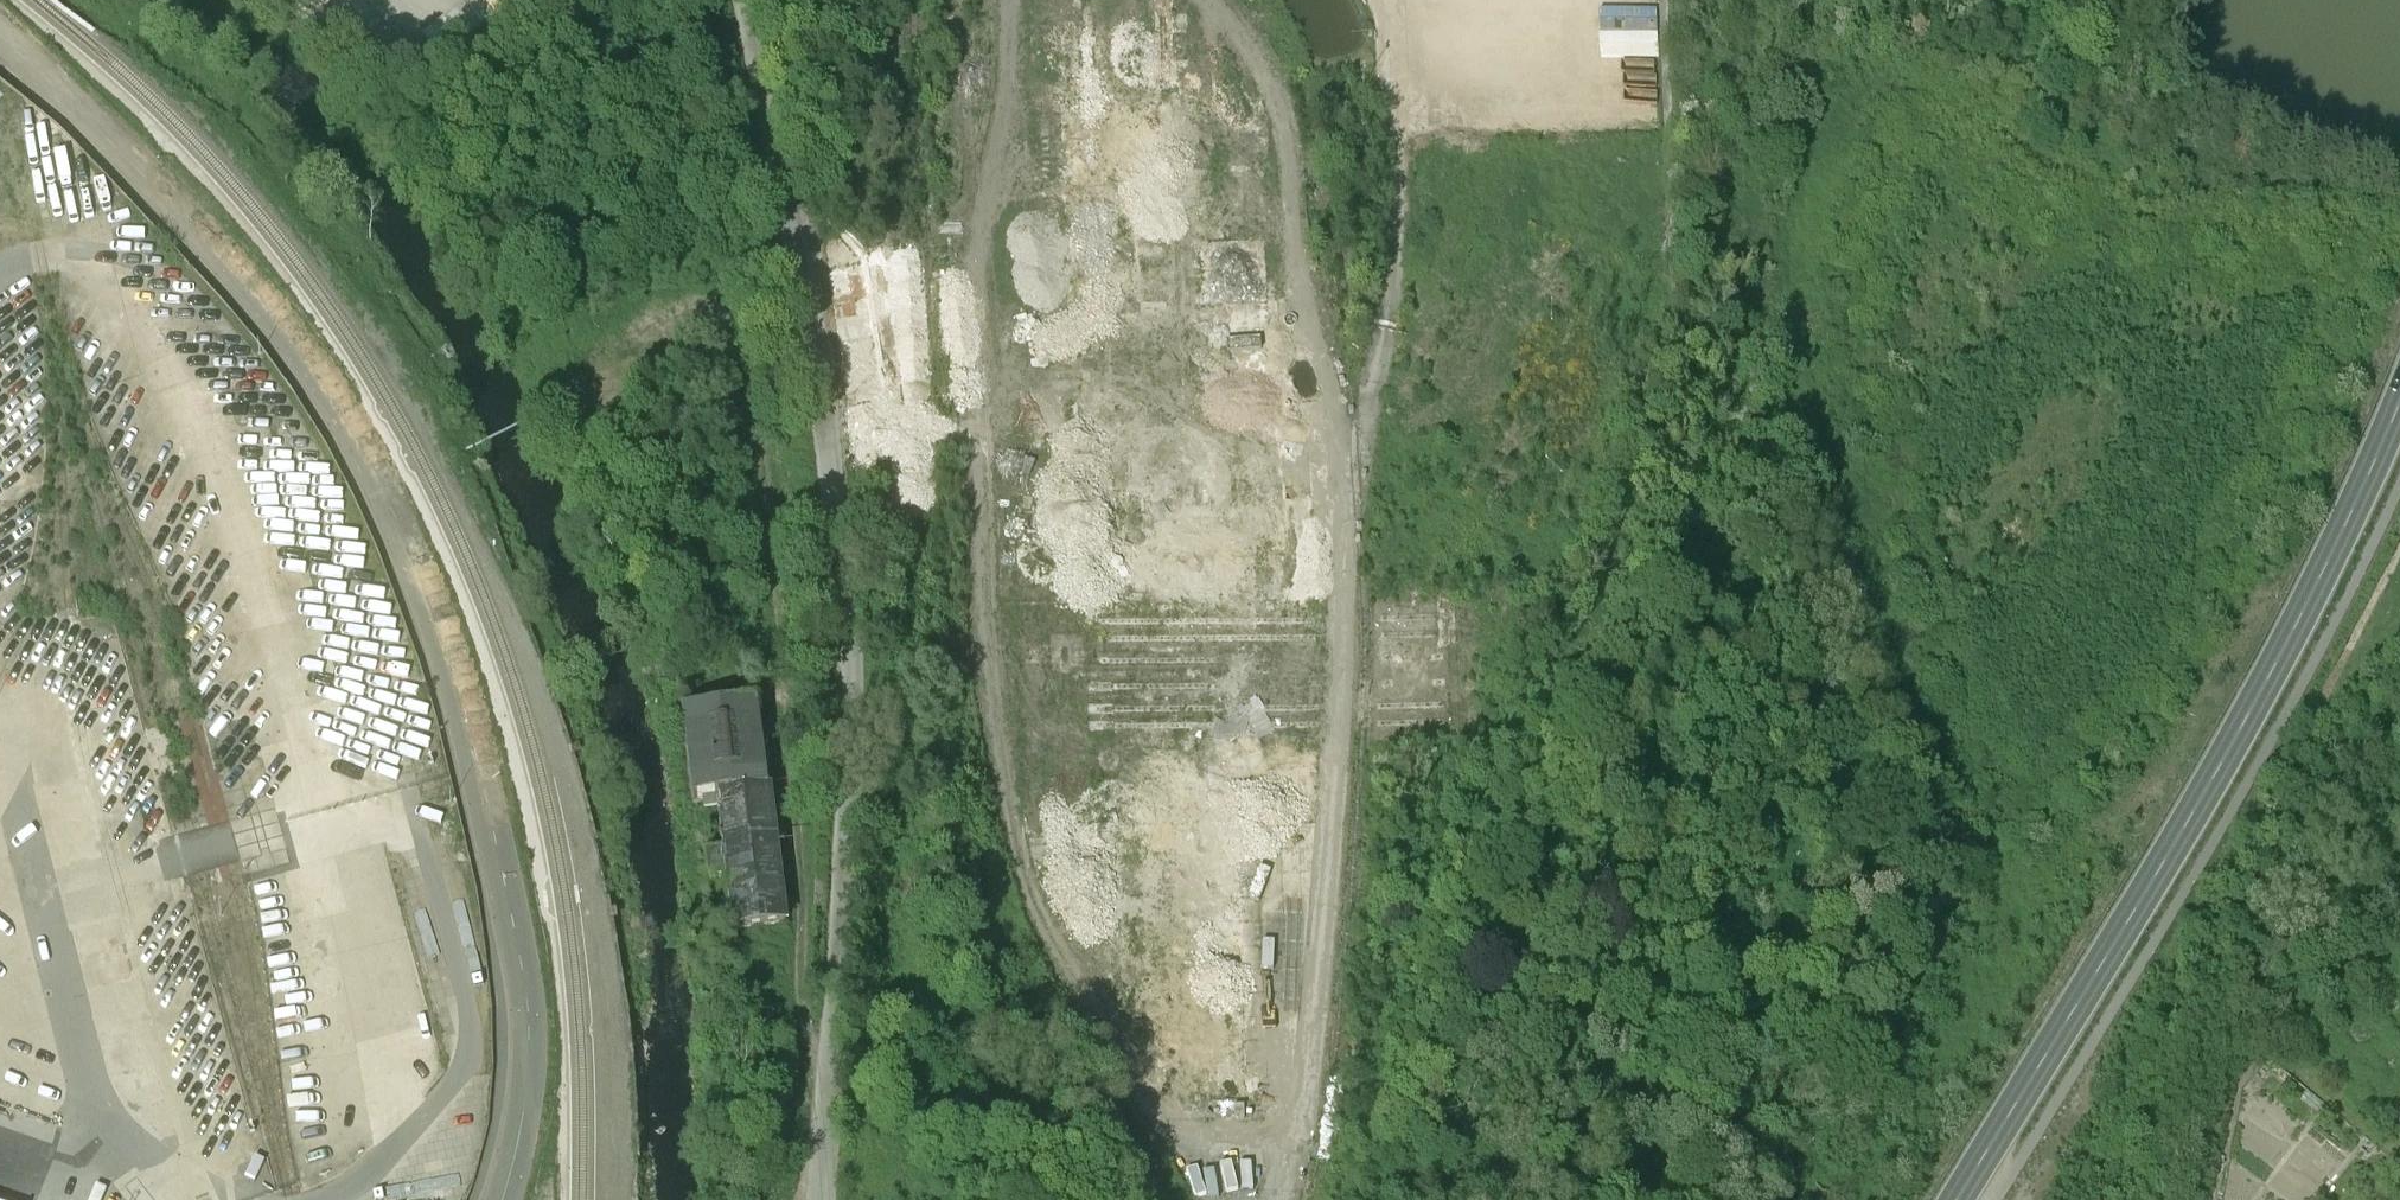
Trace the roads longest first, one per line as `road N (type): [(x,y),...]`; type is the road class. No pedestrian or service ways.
road 1 (secondary): [(501,1199),(524,1068),(523,957),(462,691),(397,533),(316,374),(275,315),(0,35)]
road 2 (primary): [(2399,417),(2191,833),(1967,1199)]

